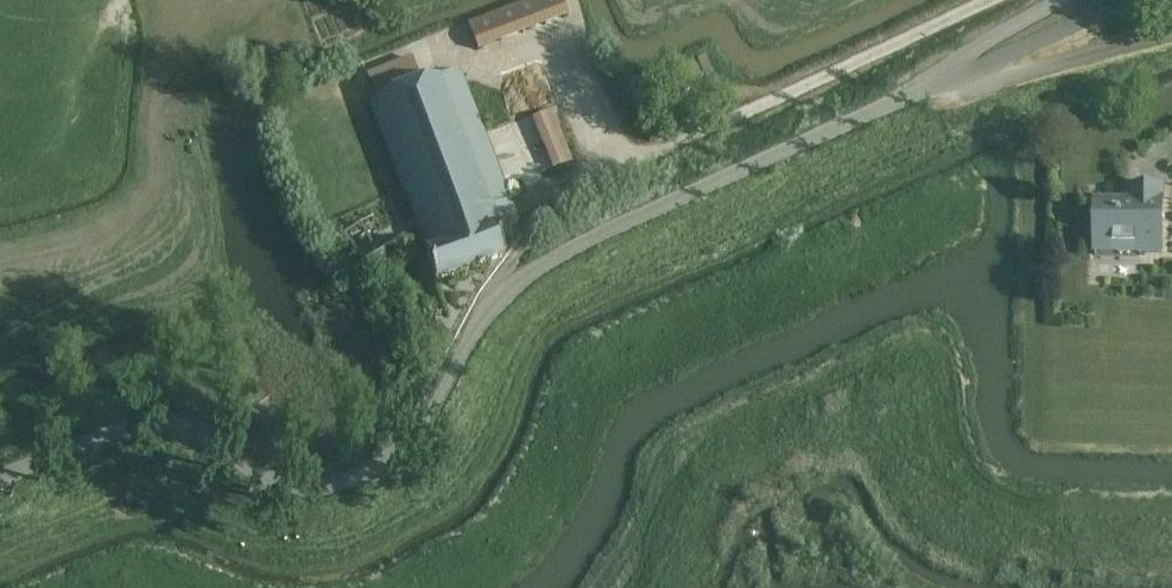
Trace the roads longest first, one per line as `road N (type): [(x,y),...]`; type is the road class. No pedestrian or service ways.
road 1 (unclassified): [(0,479),(99,438),(168,422),(202,430),(272,482),(318,488),(354,480),(428,421),(486,315),(540,267),(938,83)]
road 2 (track): [(499,299),(515,258),(609,172),(987,0)]
road 3 (unclassified): [(938,83),(1139,0)]
road 4 (unclassified): [(938,83),(948,68),(1059,0)]

